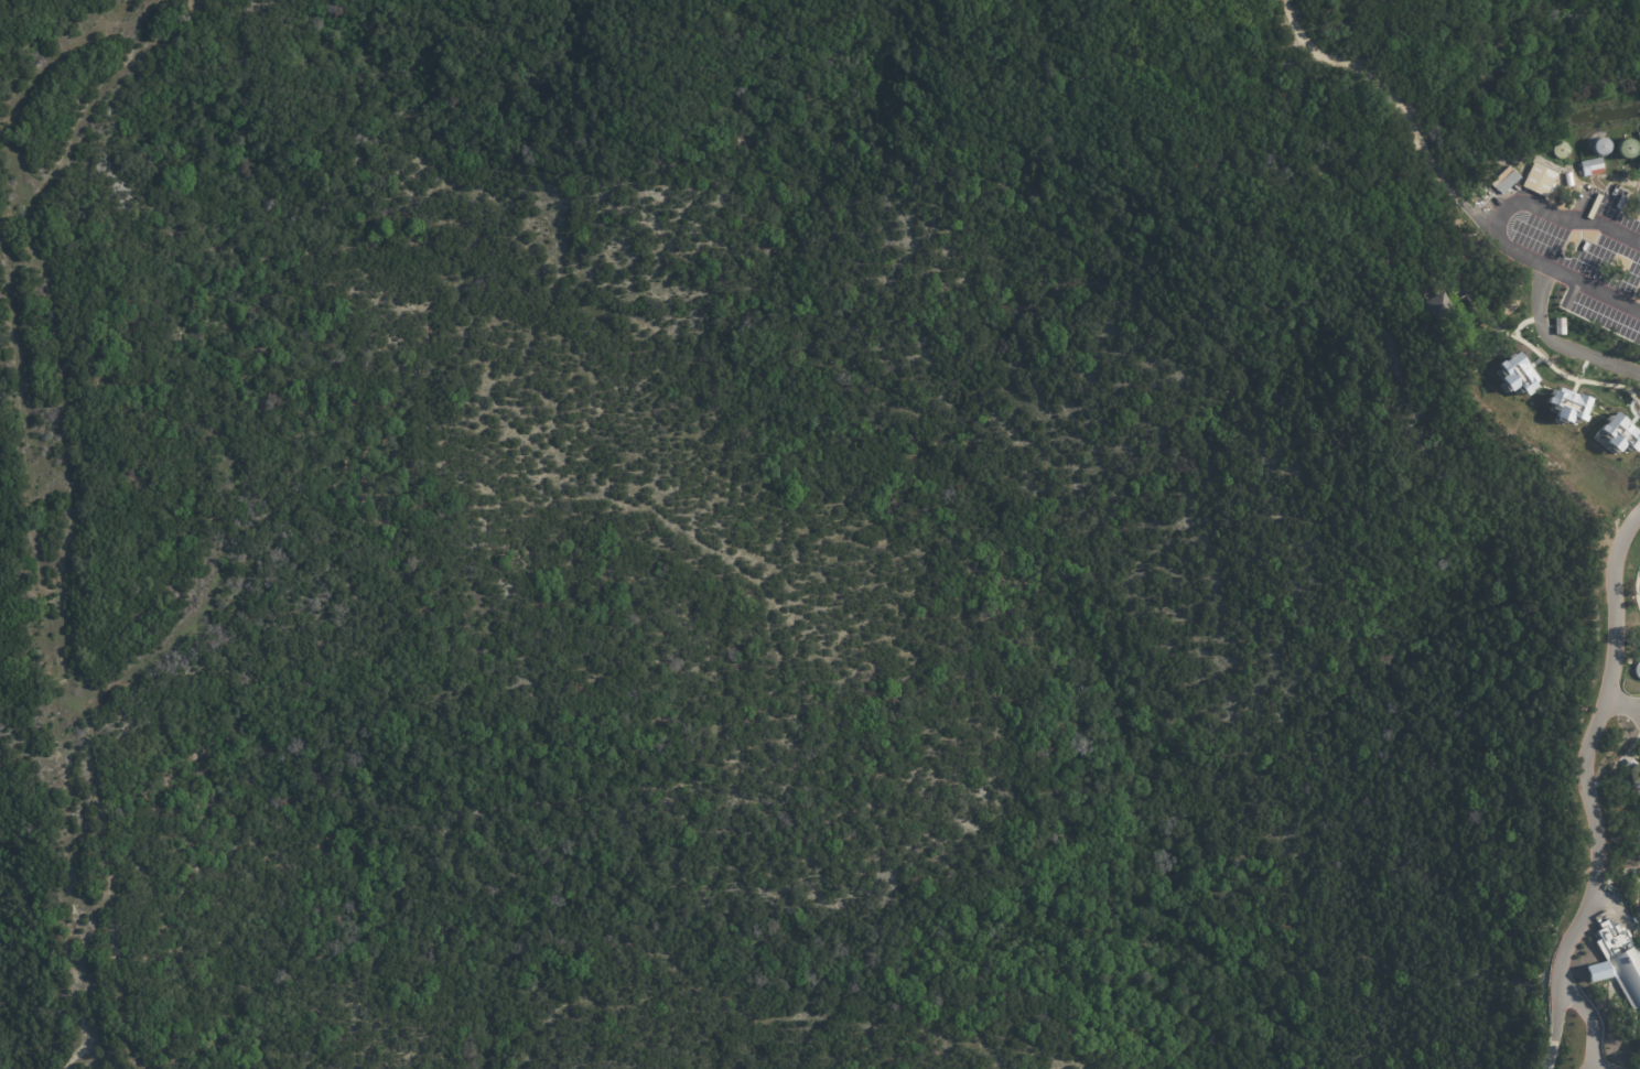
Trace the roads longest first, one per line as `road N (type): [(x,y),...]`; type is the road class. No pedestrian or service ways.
road 1 (residential): [(1639,514),(1608,557),(1616,627),(1590,746),(1594,885),(1561,963),(1547,1068)]

